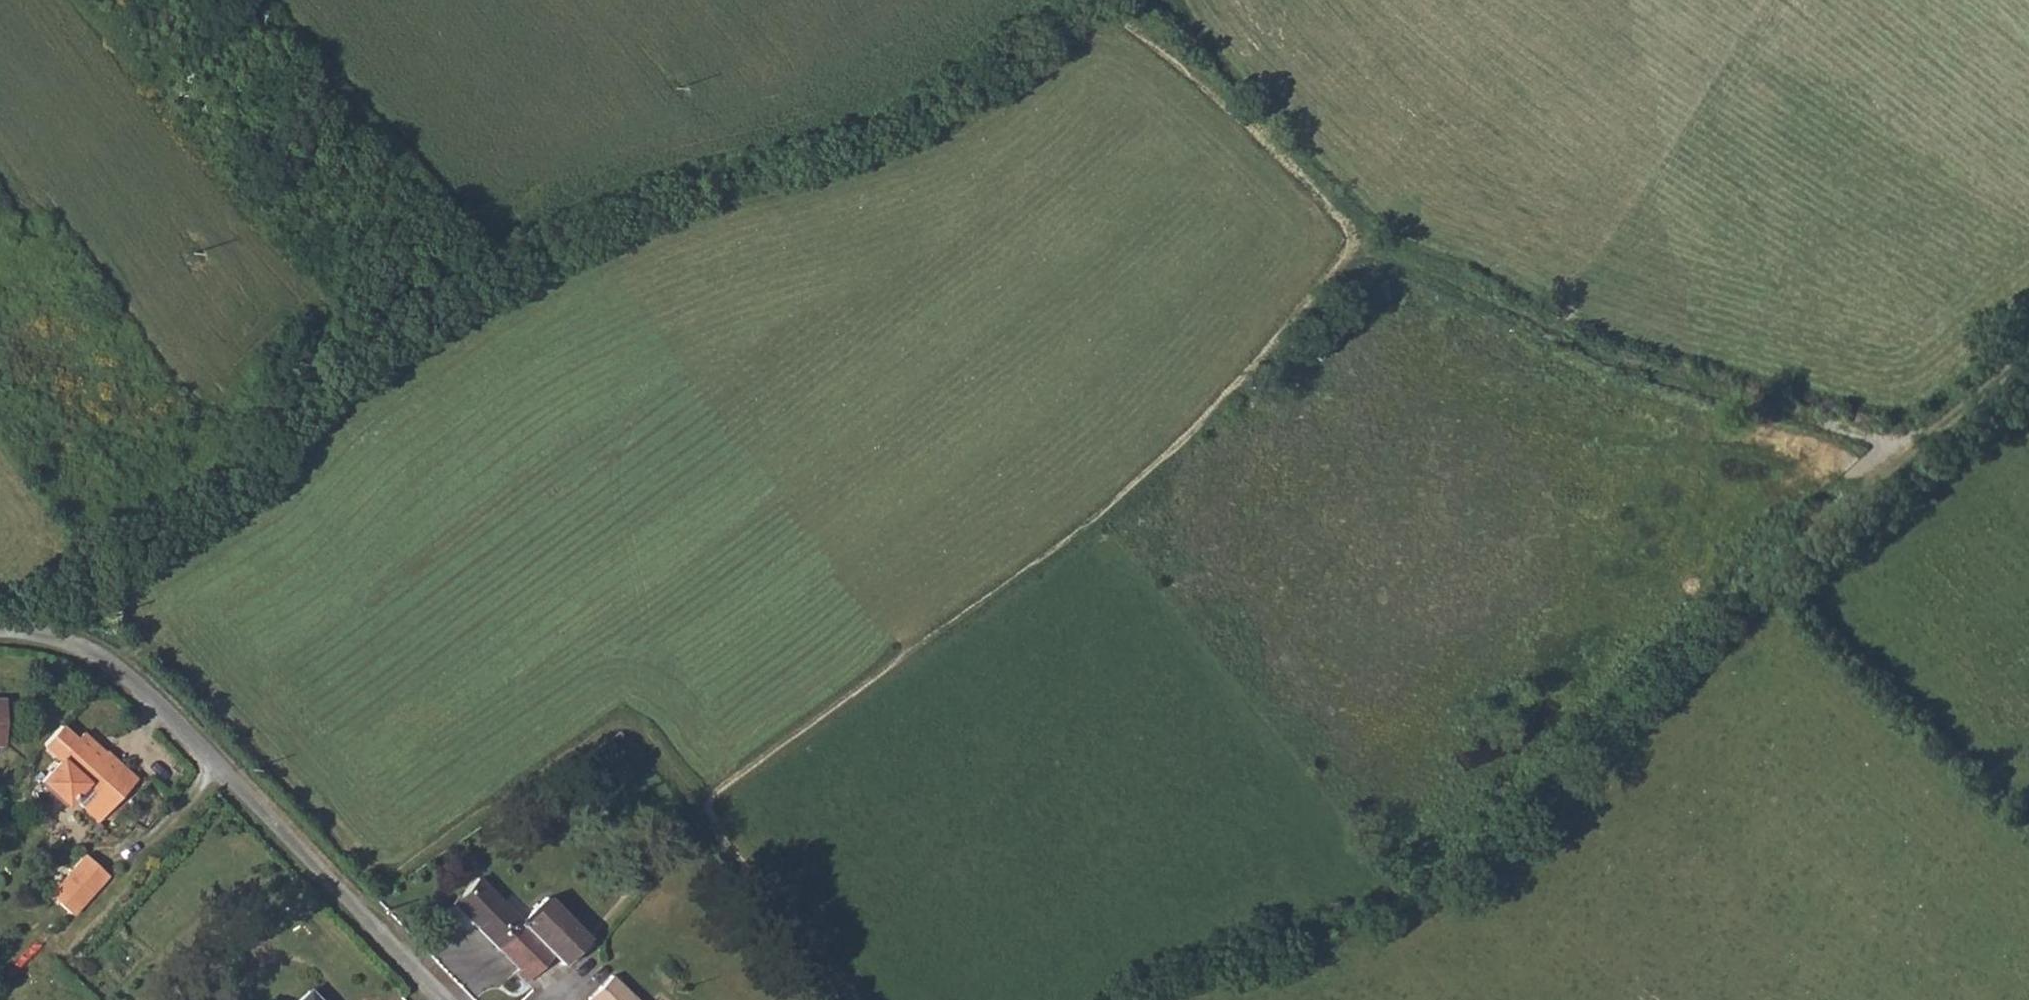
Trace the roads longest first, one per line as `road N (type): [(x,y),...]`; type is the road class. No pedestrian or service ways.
road 1 (residential): [(0,633),(44,635),(104,659),(234,781),(444,999)]

